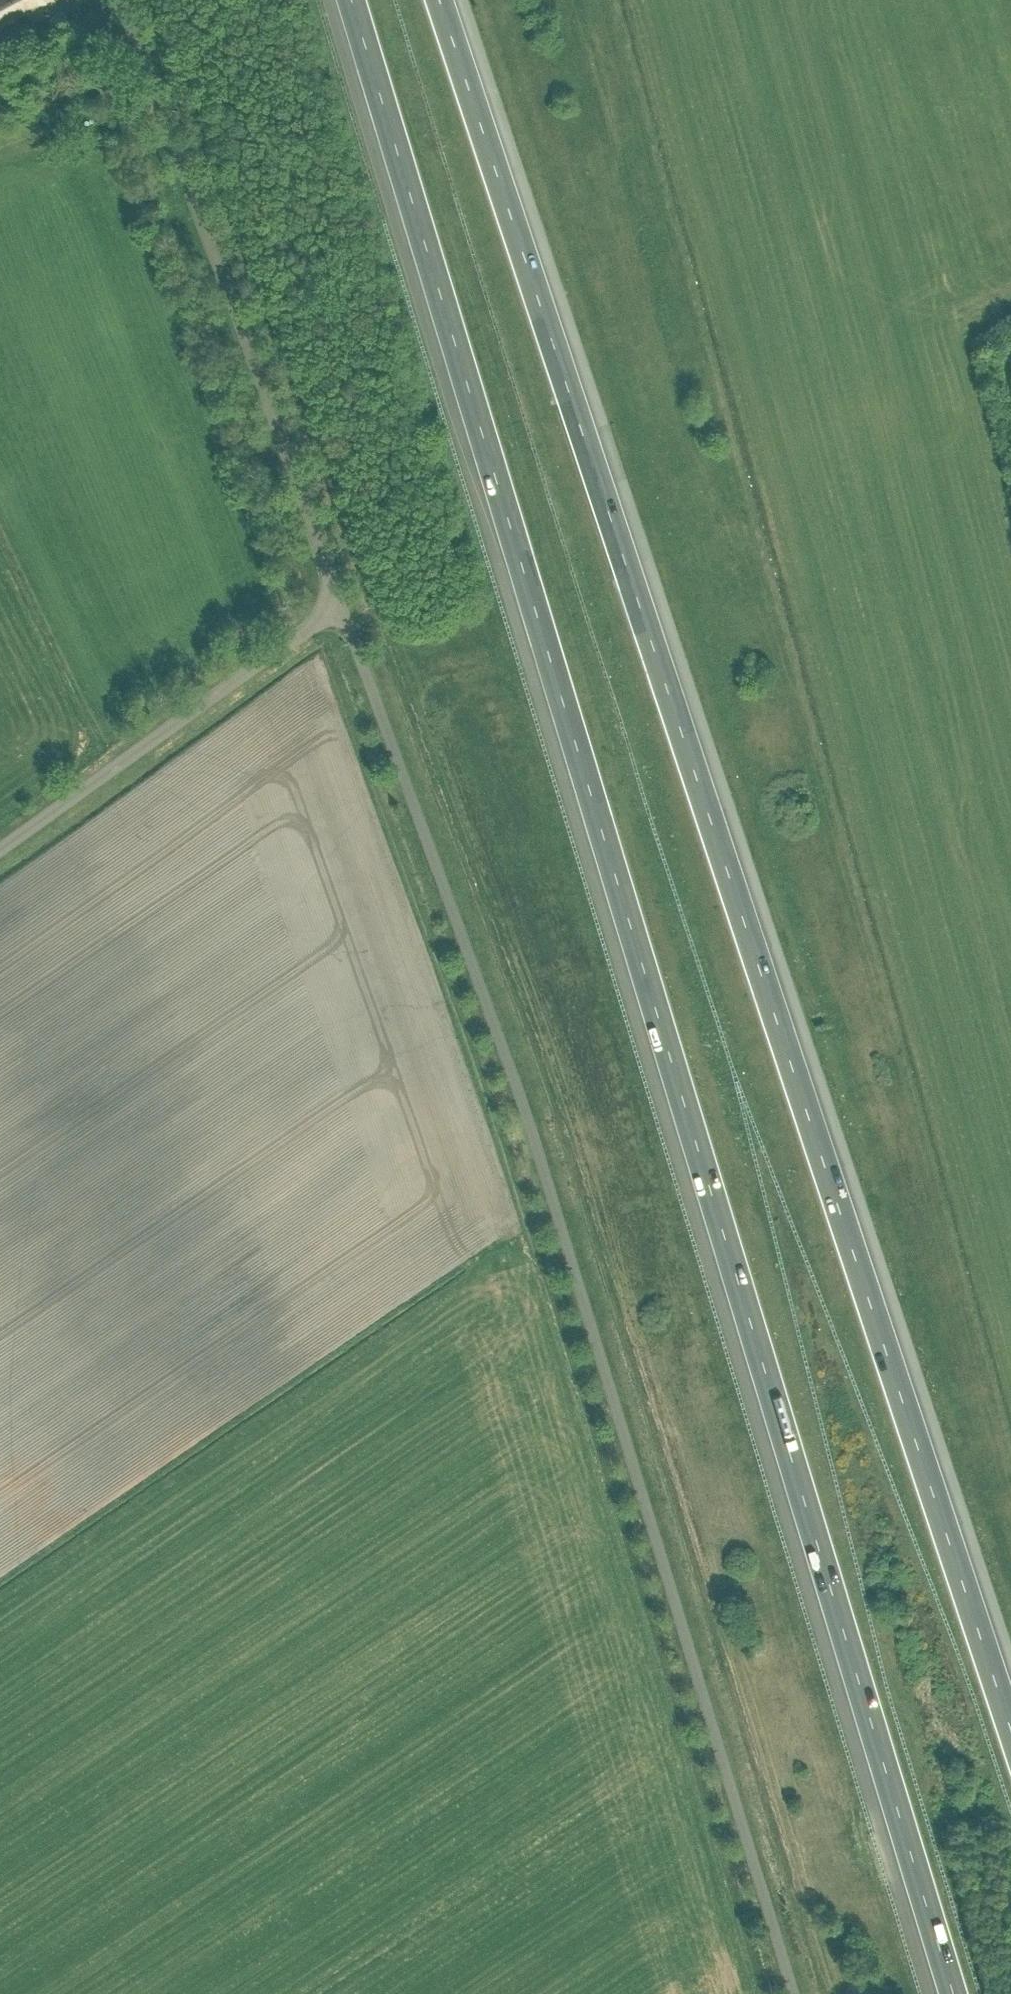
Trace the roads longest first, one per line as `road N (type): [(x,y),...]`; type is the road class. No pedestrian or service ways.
road 1 (motorway): [(348,0),(951,1993)]
road 2 (motorway): [(1010,1699),(440,0)]
road 3 (unclassified): [(0,847),(342,605),(119,0)]

